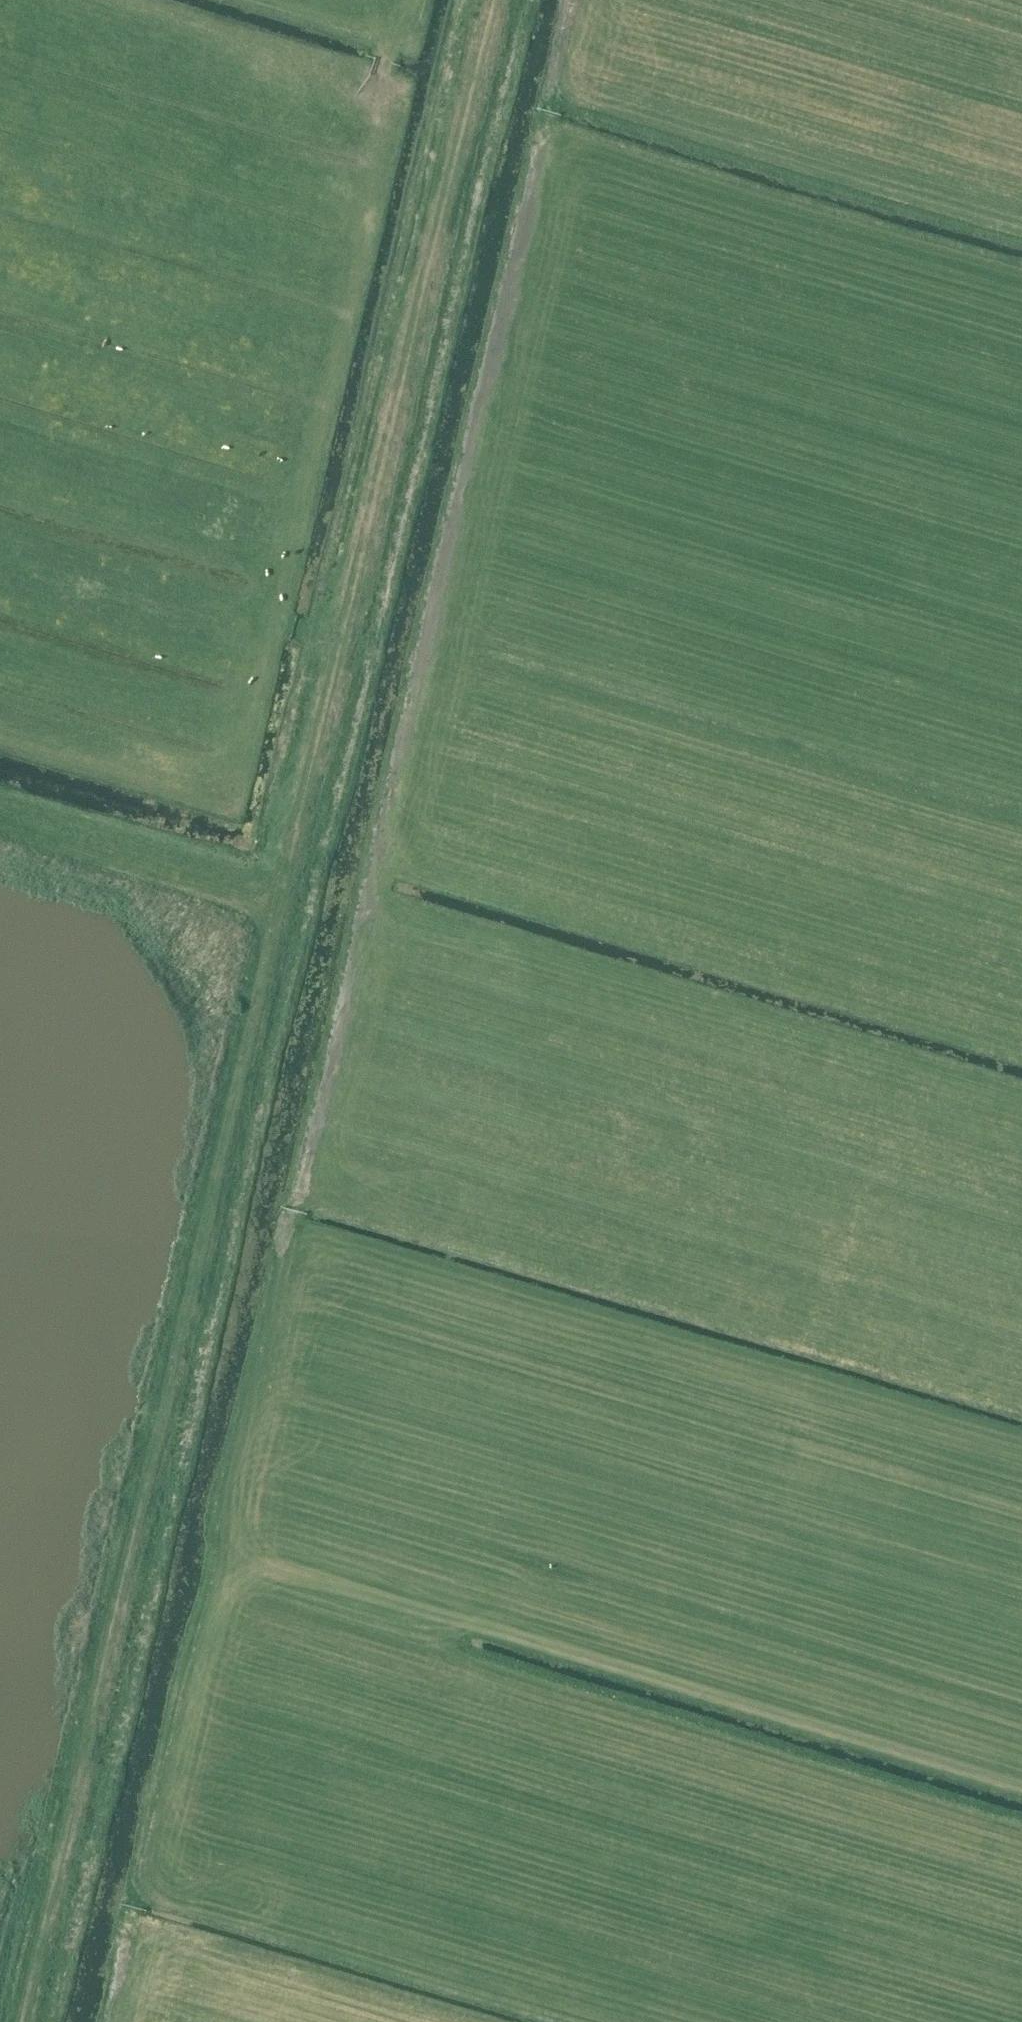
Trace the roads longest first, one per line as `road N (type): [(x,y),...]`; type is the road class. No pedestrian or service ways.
road 1 (track): [(470,0),(17,2021)]

